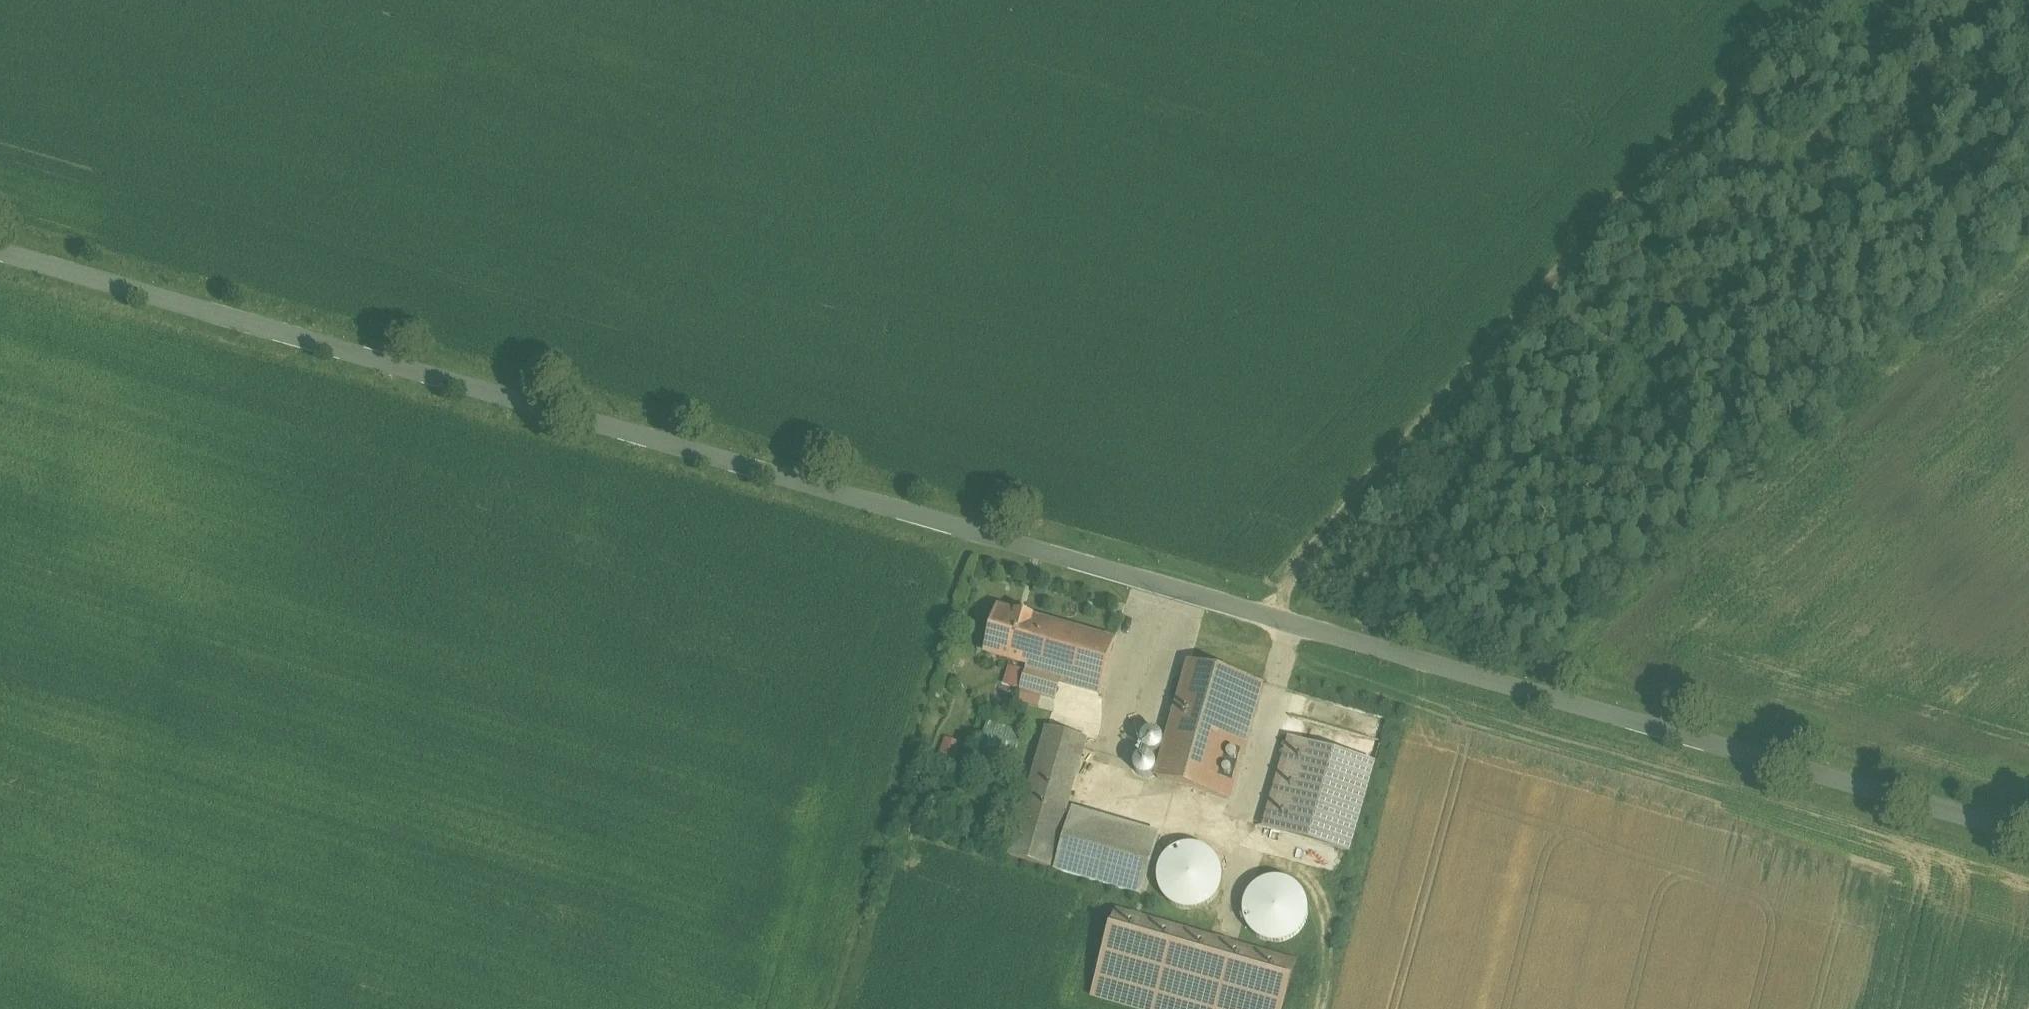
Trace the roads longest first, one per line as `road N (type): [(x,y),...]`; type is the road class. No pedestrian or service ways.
road 1 (tertiary): [(2028,837),(1174,592),(0,237)]
road 2 (track): [(1292,624),(1537,331)]

